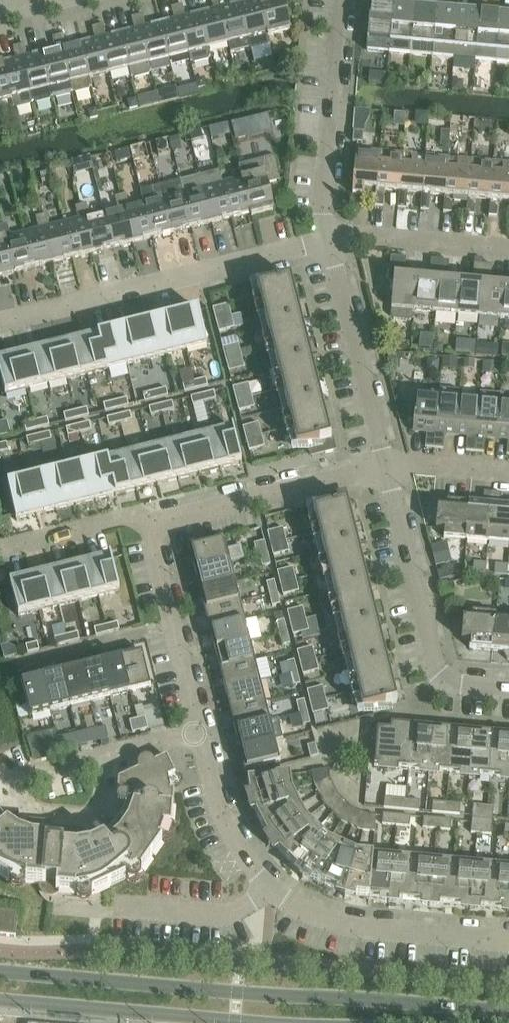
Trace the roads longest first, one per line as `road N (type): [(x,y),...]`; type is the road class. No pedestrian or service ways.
road 1 (tertiary): [(508,1012),(0,972)]
road 2 (residential): [(264,890),(221,817),(150,525)]
road 3 (residential): [(328,239),(7,323)]
road 4 (residential): [(508,690),(462,686),(438,674),(387,466)]
road 5 (tertiary): [(0,1000),(272,1022)]
road 6 (residential): [(508,942),(356,929),(264,890)]
road 7 (residential): [(150,525),(387,466)]
road 8 (residential): [(328,239),(323,211),(339,0)]
road 9 (residential): [(387,466),(328,239)]
road 10 (residential): [(54,906),(217,917),(264,890)]
road 11 (residential): [(508,253),(328,239)]
road 12 (residential): [(12,552),(129,519),(150,525)]
road 13 (residential): [(387,466),(508,472)]

